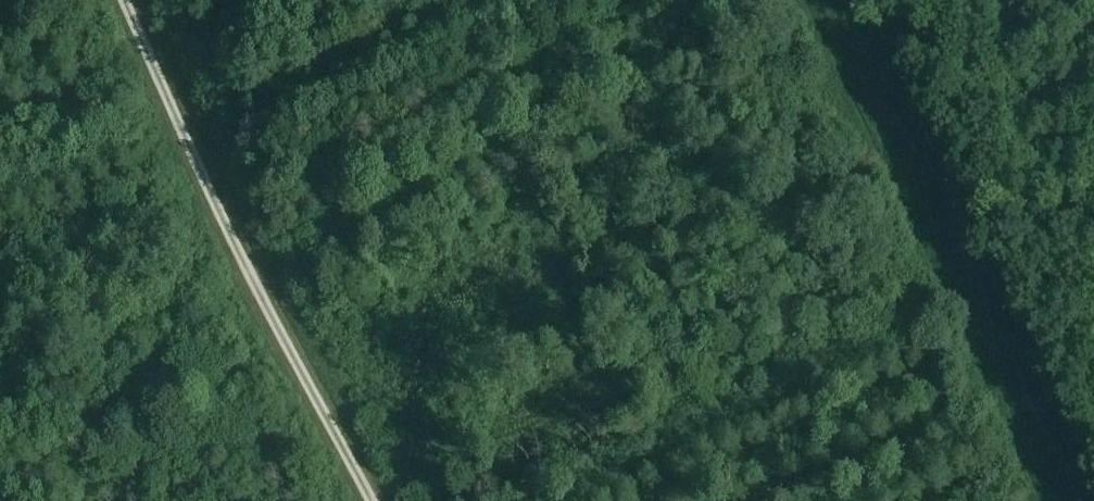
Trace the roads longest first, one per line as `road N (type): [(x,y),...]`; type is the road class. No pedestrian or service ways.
road 1 (track): [(125,0),(248,275),(369,500)]
road 2 (track): [(1038,500),(801,0)]

